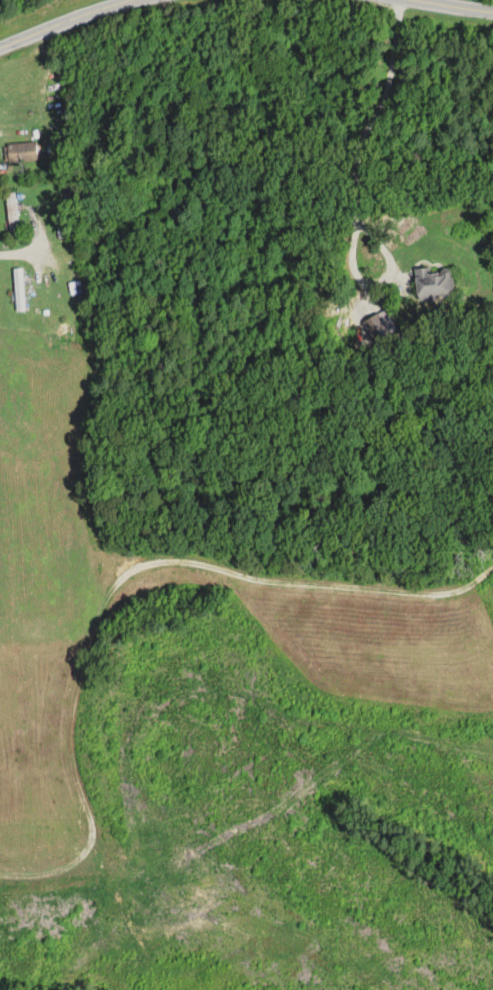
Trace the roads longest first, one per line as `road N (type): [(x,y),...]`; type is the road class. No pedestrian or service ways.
road 1 (tertiary): [(0,47),(130,0)]

